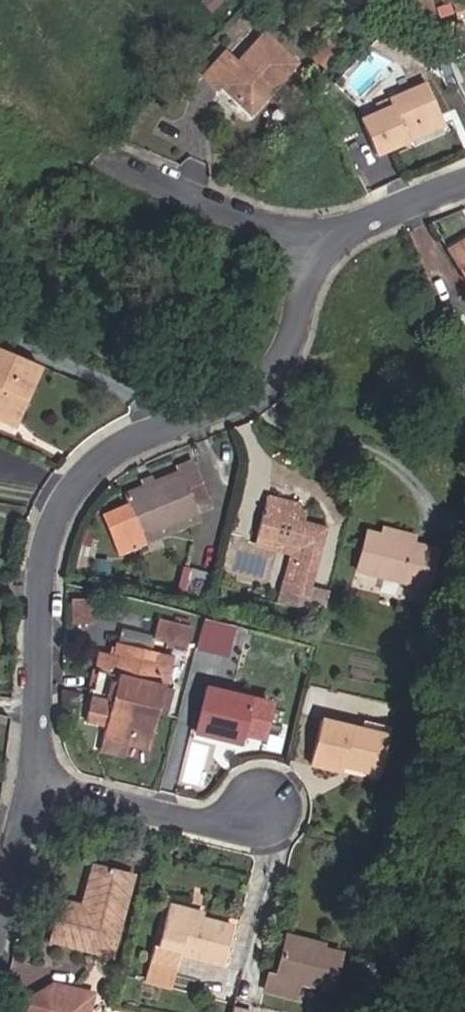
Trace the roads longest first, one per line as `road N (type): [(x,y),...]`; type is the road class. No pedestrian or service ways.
road 1 (residential): [(38,779),(38,572),(74,485),(118,446),(243,396),(260,381),(300,320),(317,251)]
road 2 (residential): [(38,779),(243,827),(274,812)]
road 3 (residential): [(317,251),(109,158)]
road 4 (residential): [(464,182),(337,234),(317,251)]
road 5 (residential): [(0,903),(38,779)]

